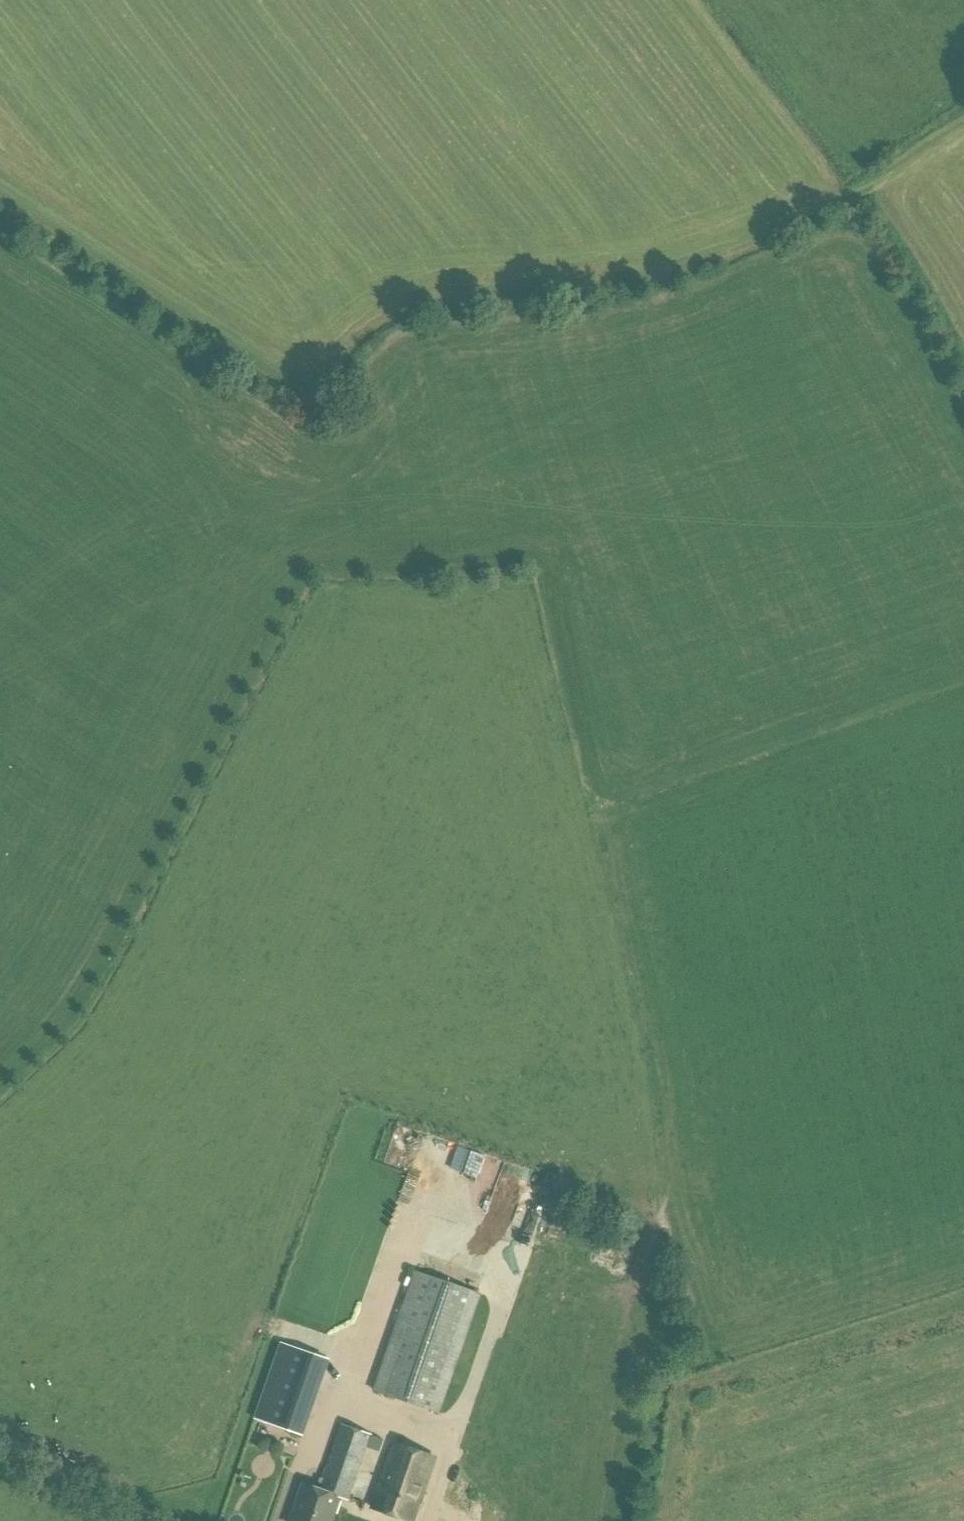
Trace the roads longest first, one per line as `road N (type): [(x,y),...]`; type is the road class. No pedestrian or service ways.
road 1 (unclassified): [(0,1440),(160,1520)]

